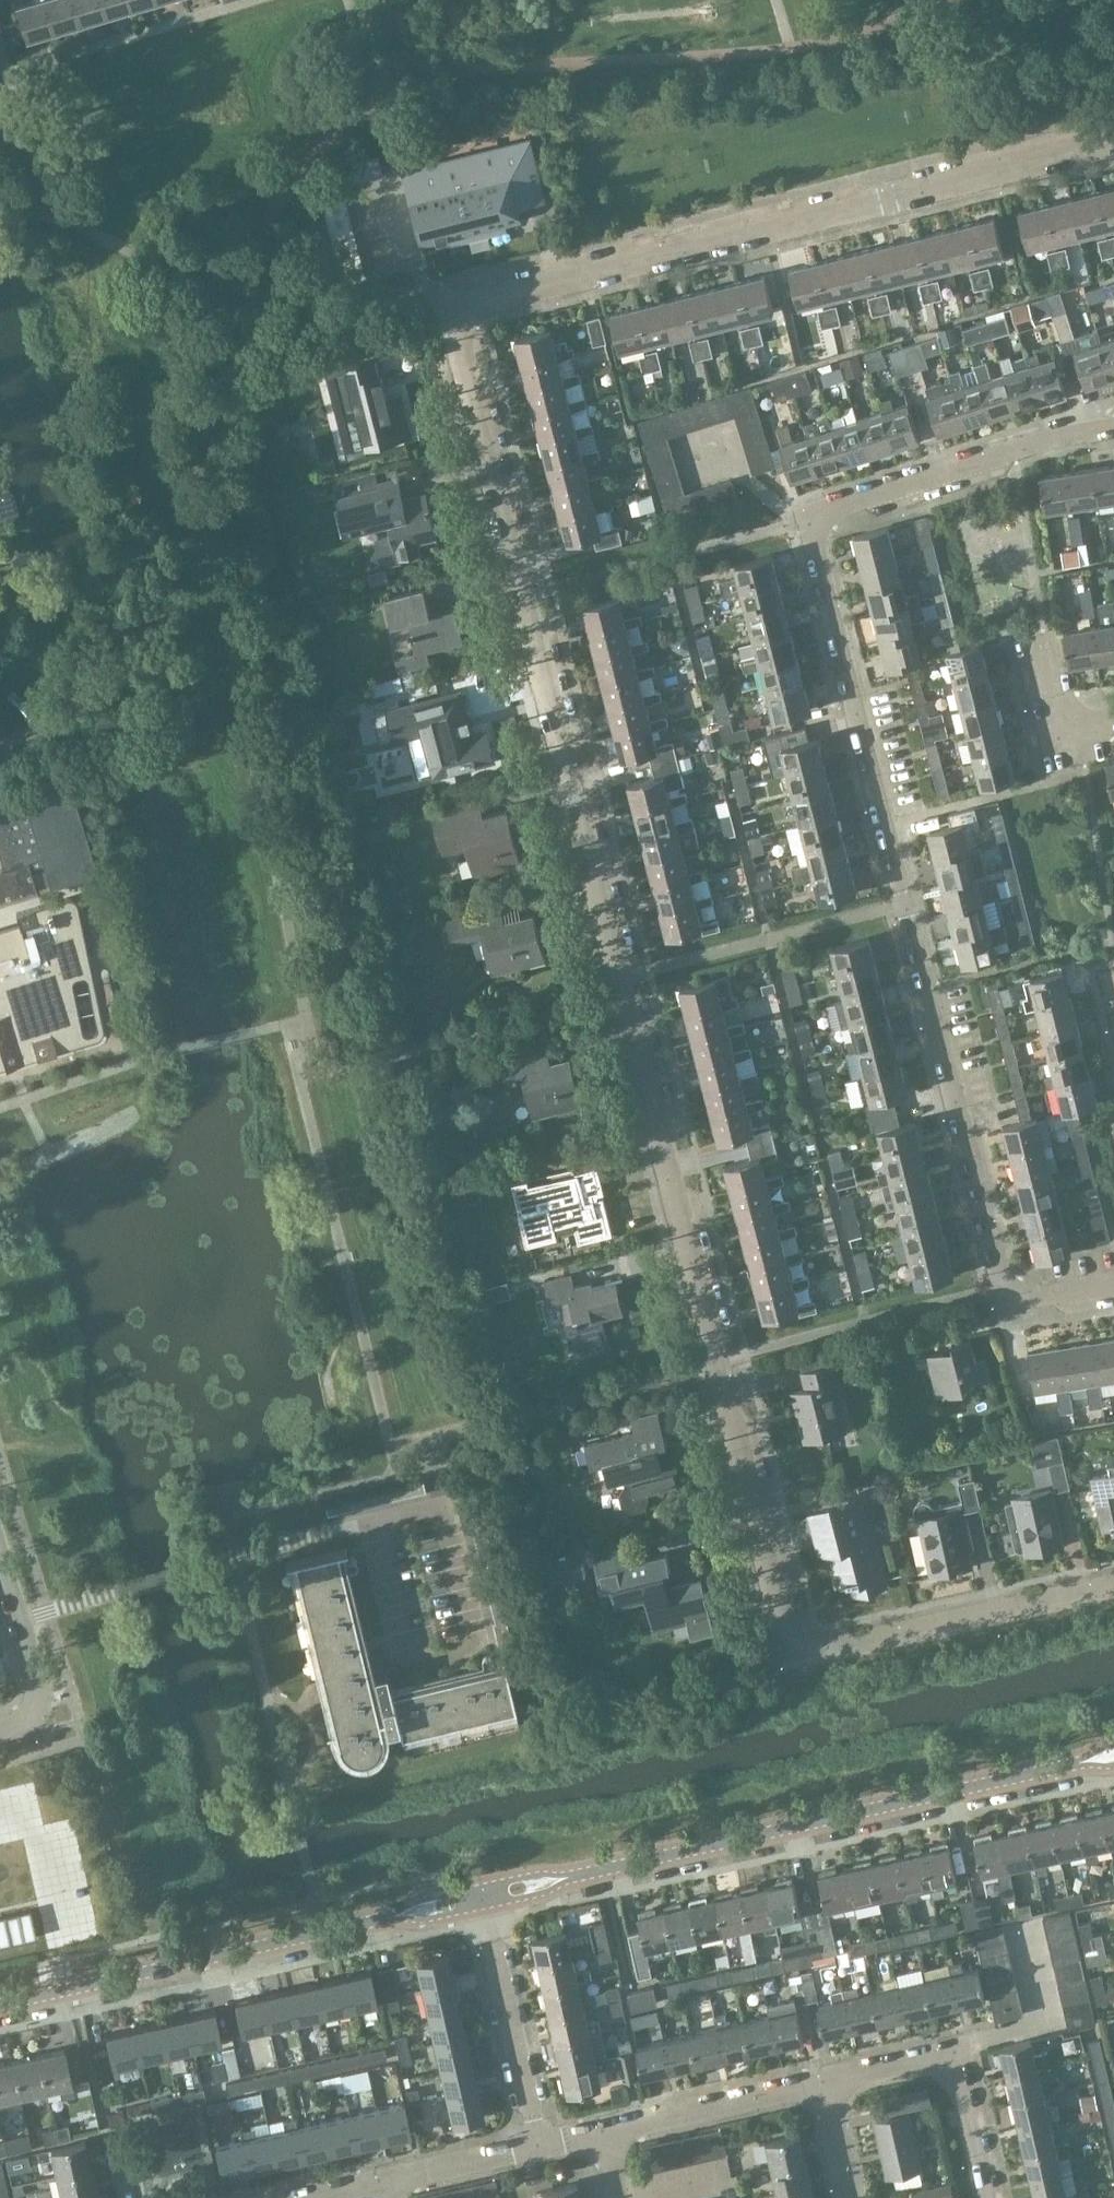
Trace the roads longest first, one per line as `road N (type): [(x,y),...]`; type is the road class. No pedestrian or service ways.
road 1 (residential): [(783,1640),(455,303),(1113,141)]
road 2 (residential): [(1000,1295),(809,521),(813,510),(1113,422)]
road 3 (tertiary): [(479,1895),(1092,1760)]
road 4 (tertiary): [(0,2005),(479,1895)]
road 5 (residential): [(783,1640),(809,1652),(1113,1585)]
road 6 (residential): [(127,1589),(444,1504)]
road 7 (residential): [(537,2144),(479,1895)]
road 8 (residential): [(608,2127),(829,2075)]
road 9 (residential): [(0,1730),(23,1723),(39,1692),(0,1558)]
road 10 (residential): [(380,2181),(537,2144)]
road 11 (residential): [(1000,2197),(965,2043)]
road 12 (residential): [(829,2075),(965,2043)]
road 13 (residential): [(857,2197),(829,2075)]

